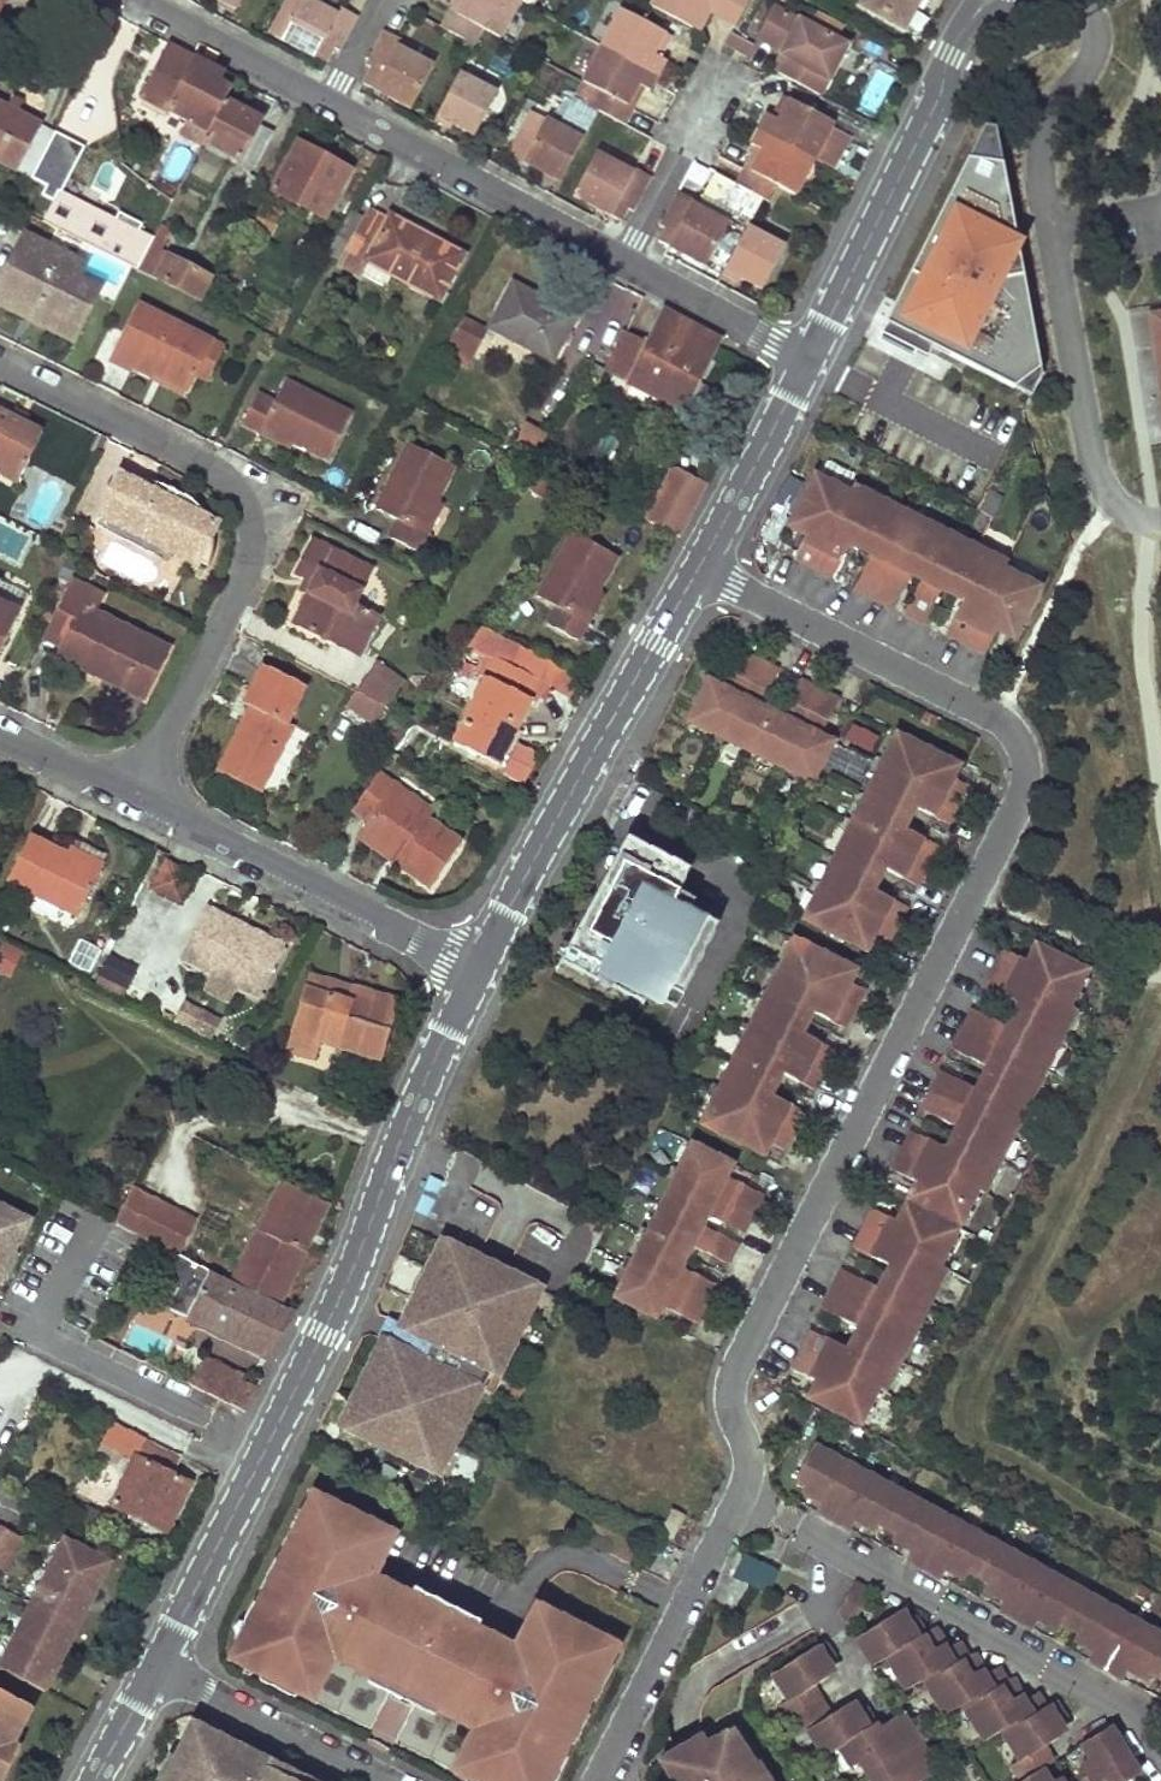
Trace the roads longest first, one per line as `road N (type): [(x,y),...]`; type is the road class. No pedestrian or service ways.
road 1 (residential): [(697,570),(993,702),(1026,768),(737,1360),(728,1394),(747,1451),(739,1492),(593,1780)]
road 2 (unclassified): [(474,969),(399,1139),(365,1243),(153,1666)]
road 3 (residential): [(0,367),(207,470),(233,493),(246,519),(244,568),(137,792)]
road 4 (unclassified): [(697,570),(474,969)]
road 5 (unclassified): [(984,0),(806,360)]
road 6 (residential): [(474,969),(137,792)]
road 7 (residential): [(625,260),(332,103)]
road 8 (residential): [(379,1780),(153,1666)]
road 9 (unclassified): [(806,360),(697,570)]
road 10 (residential): [(332,103),(139,0)]
road 11 (residential): [(806,360),(625,260)]
road 12 (residential): [(625,260),(713,79)]
road 13 (residential): [(137,792),(0,724)]
road 14 (unclassified): [(153,1666),(93,1780)]

